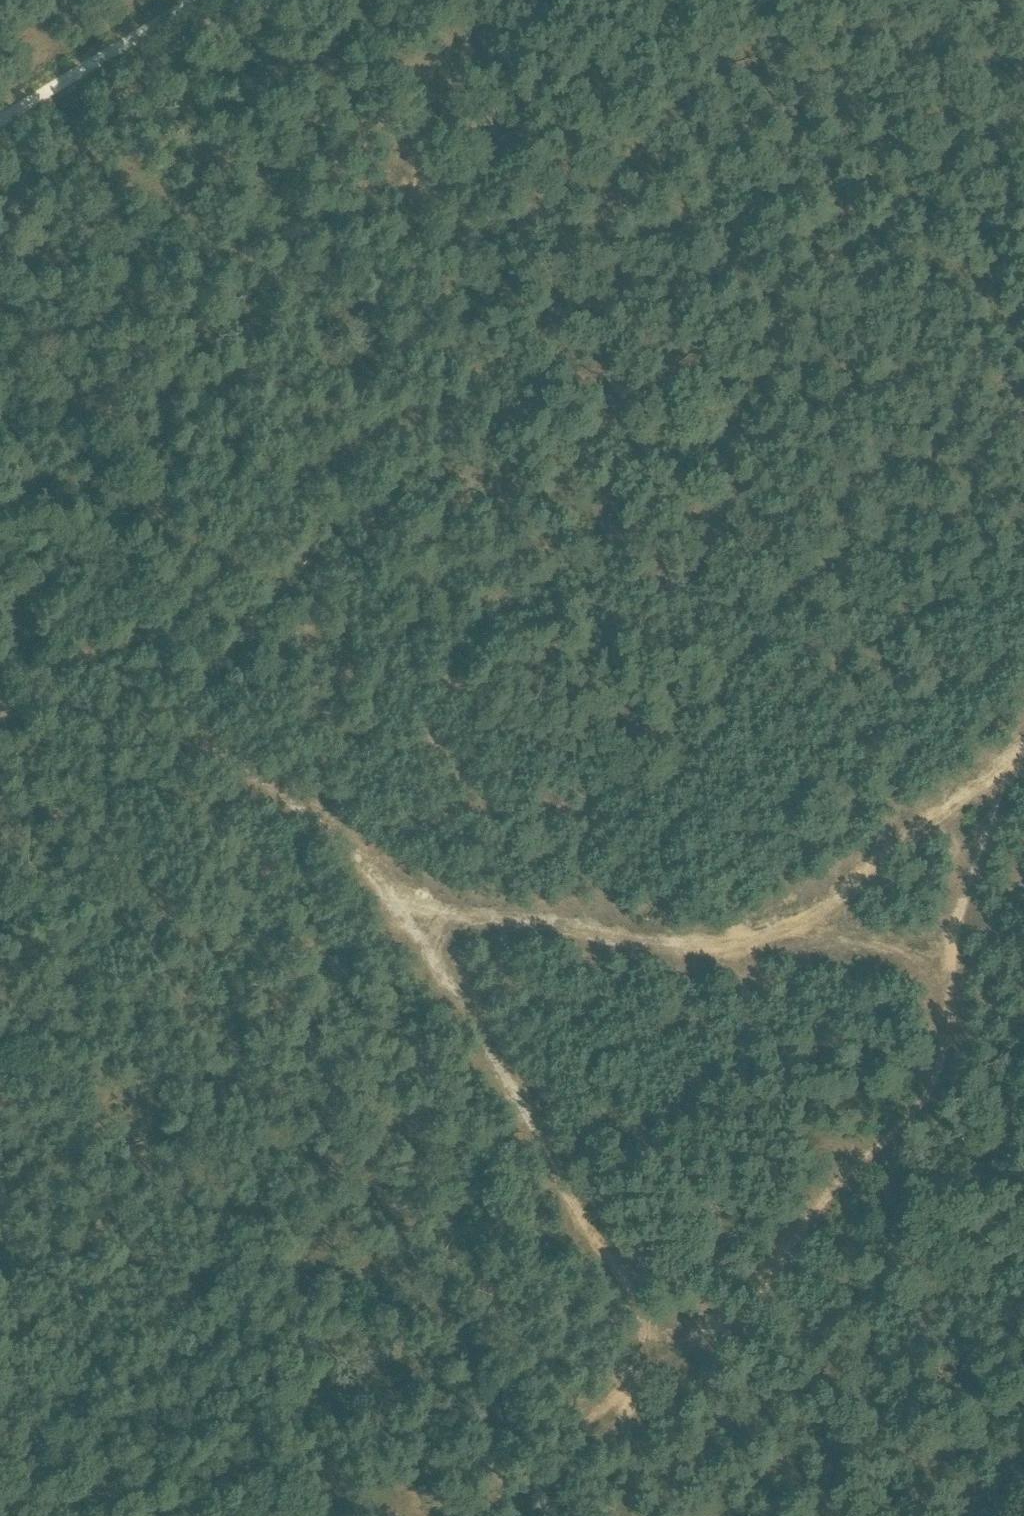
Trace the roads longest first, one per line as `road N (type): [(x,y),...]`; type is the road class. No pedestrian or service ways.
road 1 (track): [(0,717),(78,718),(201,745),(301,808),(387,883),(458,914),(694,946),(792,934),(1023,748)]
road 2 (track): [(1004,769),(952,948),(936,1073),(892,1135),(813,1208),(757,1298),(638,1372)]
road 3 (track): [(367,866),(501,1070),(642,1319),(628,1429),(636,1515)]
road 4 (unclassified): [(0,119),(192,0)]
road 5 (track): [(471,1515),(499,1501),(638,1372)]
road 6 (track): [(811,922),(902,957),(936,992),(947,1017)]

